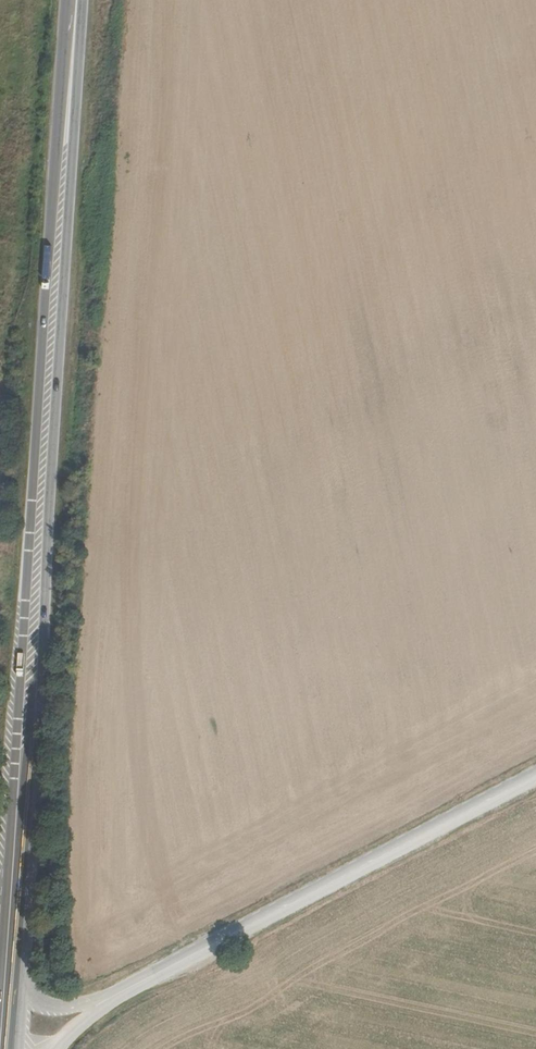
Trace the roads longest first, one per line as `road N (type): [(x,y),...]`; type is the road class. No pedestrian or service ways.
road 1 (primary): [(72,0),(0,977)]
road 2 (primary): [(19,966),(43,663),(77,0)]
road 3 (tertiary): [(139,986),(535,781)]
road 4 (tertiary): [(139,986),(51,1008),(32,994),(19,966)]

